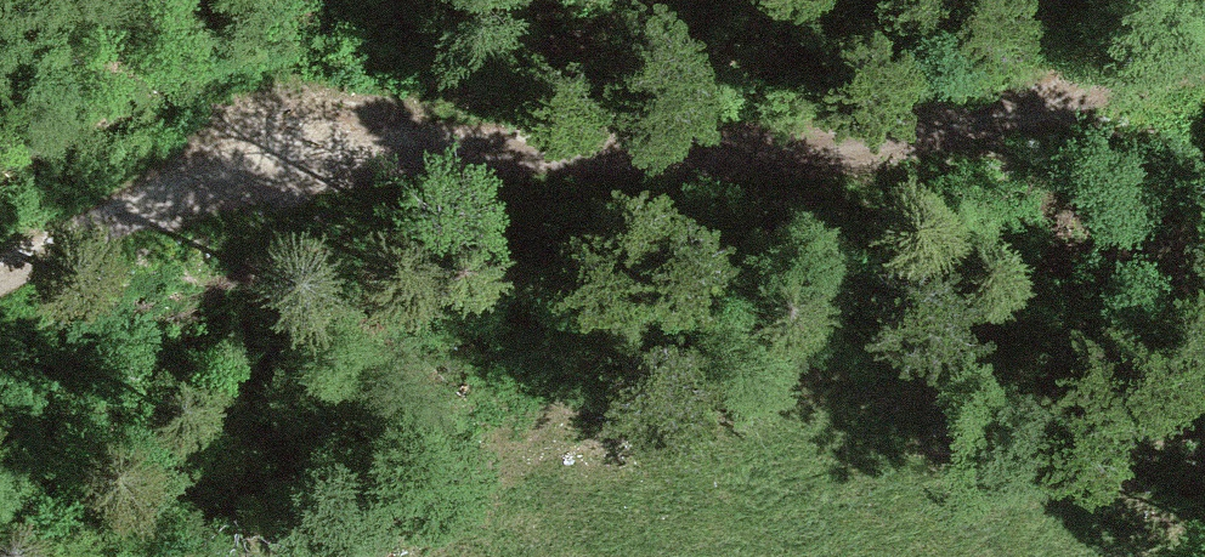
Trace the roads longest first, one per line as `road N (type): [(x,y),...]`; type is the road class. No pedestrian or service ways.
road 1 (track): [(1204,65),(940,136),(819,157),(329,159),(139,214),(0,283)]
road 2 (track): [(329,159),(681,0)]

